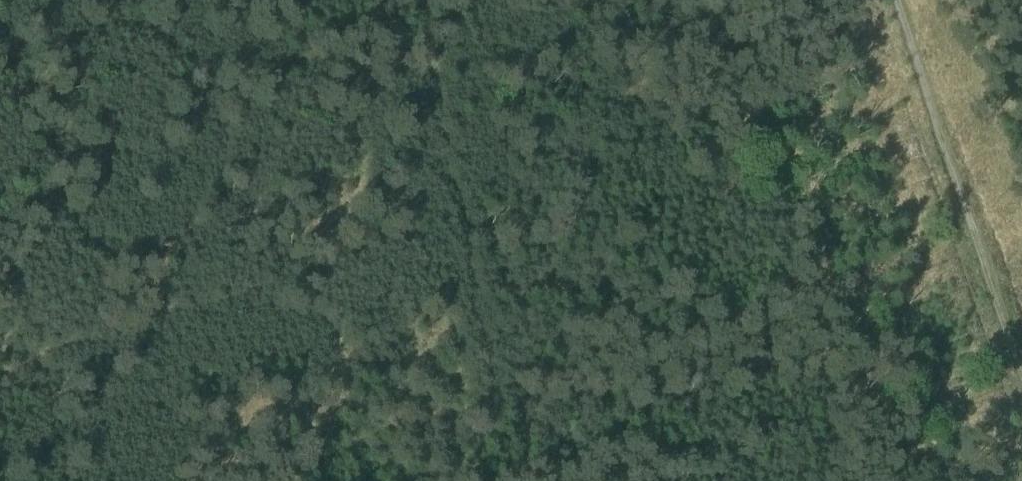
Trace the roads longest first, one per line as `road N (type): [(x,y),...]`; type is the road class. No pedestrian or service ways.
road 1 (track): [(420,0),(502,480)]
road 2 (track): [(898,0),(1021,361)]

